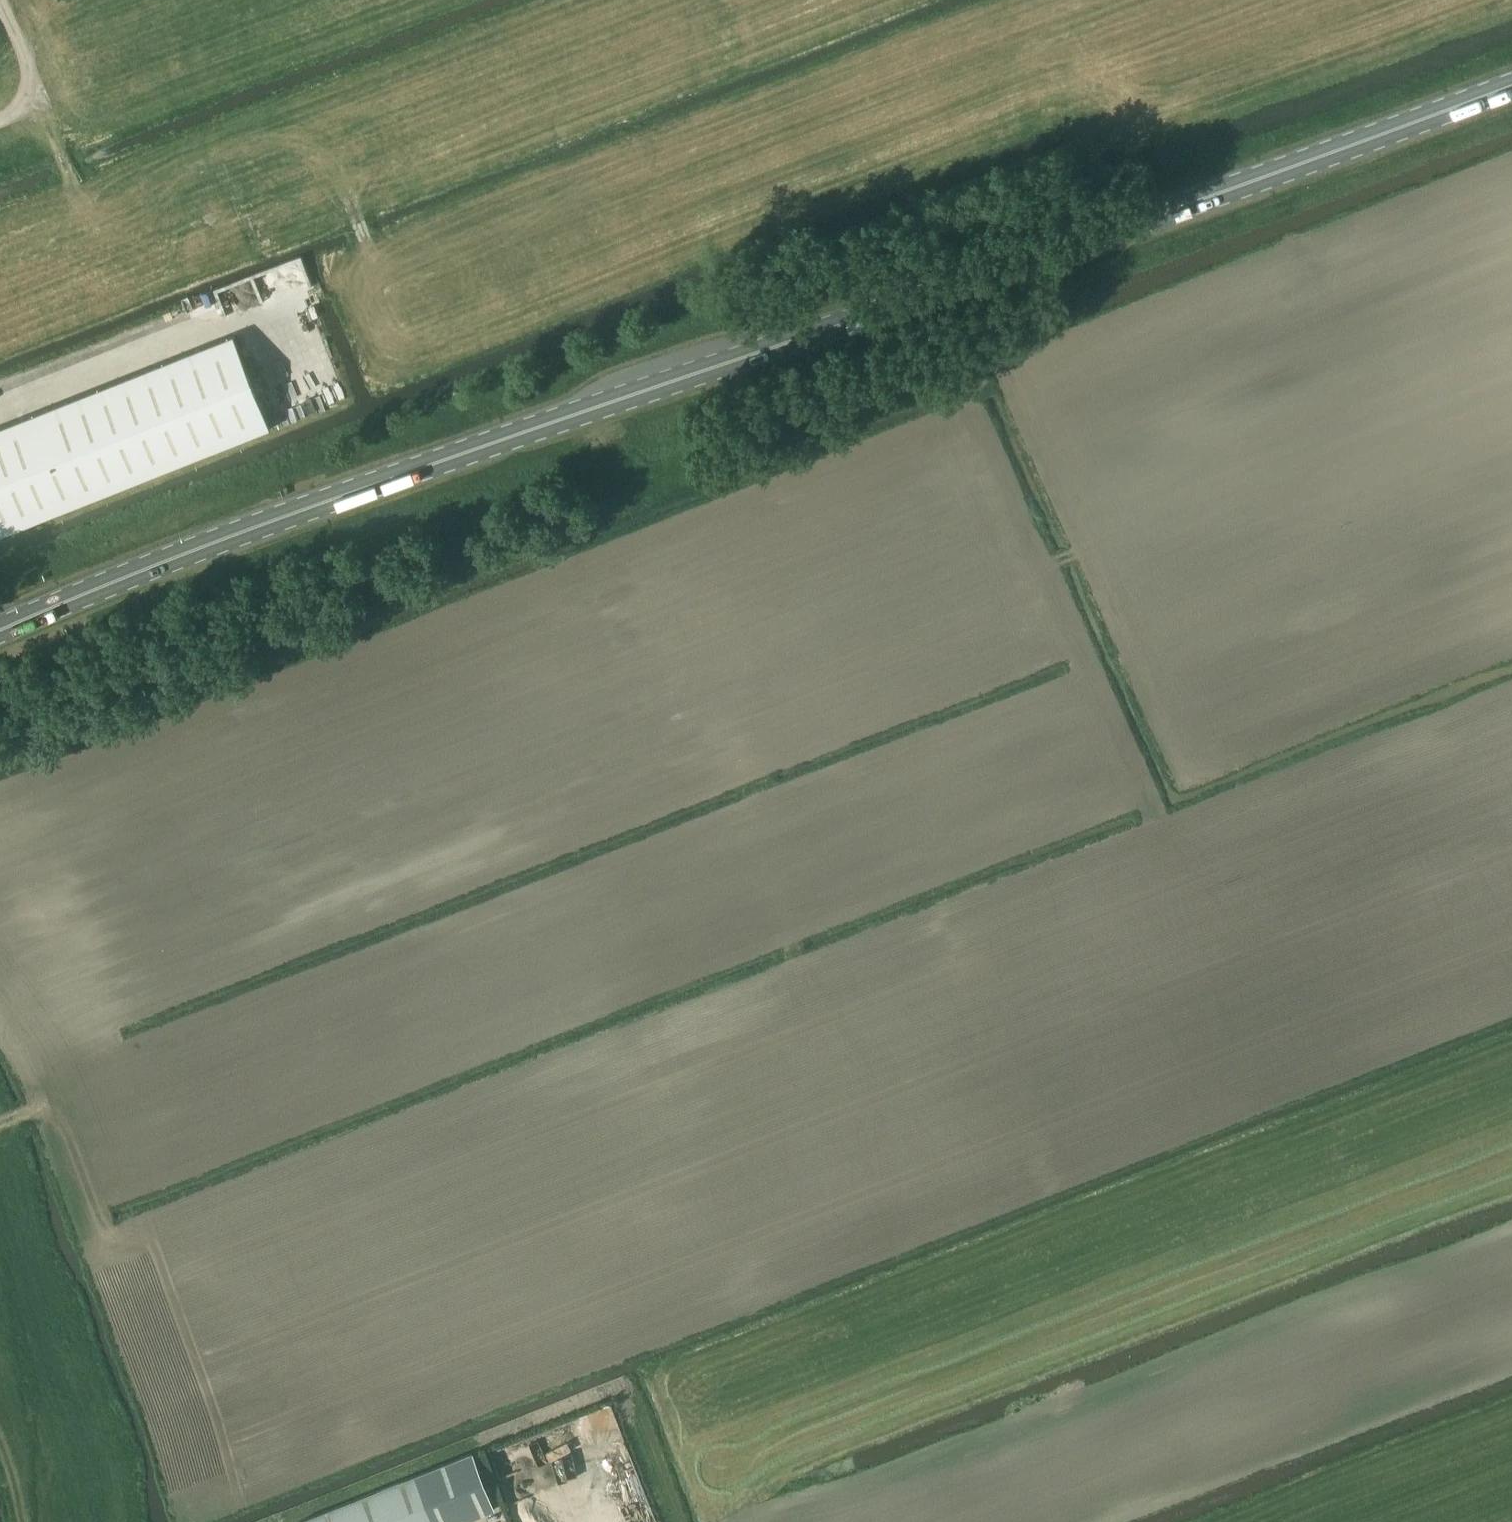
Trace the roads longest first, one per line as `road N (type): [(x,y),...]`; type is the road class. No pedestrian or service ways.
road 1 (primary): [(0,633),(447,458),(1511,84)]
road 2 (track): [(0,406),(229,318)]
road 3 (track): [(0,0),(30,89),(21,110),(0,120)]

